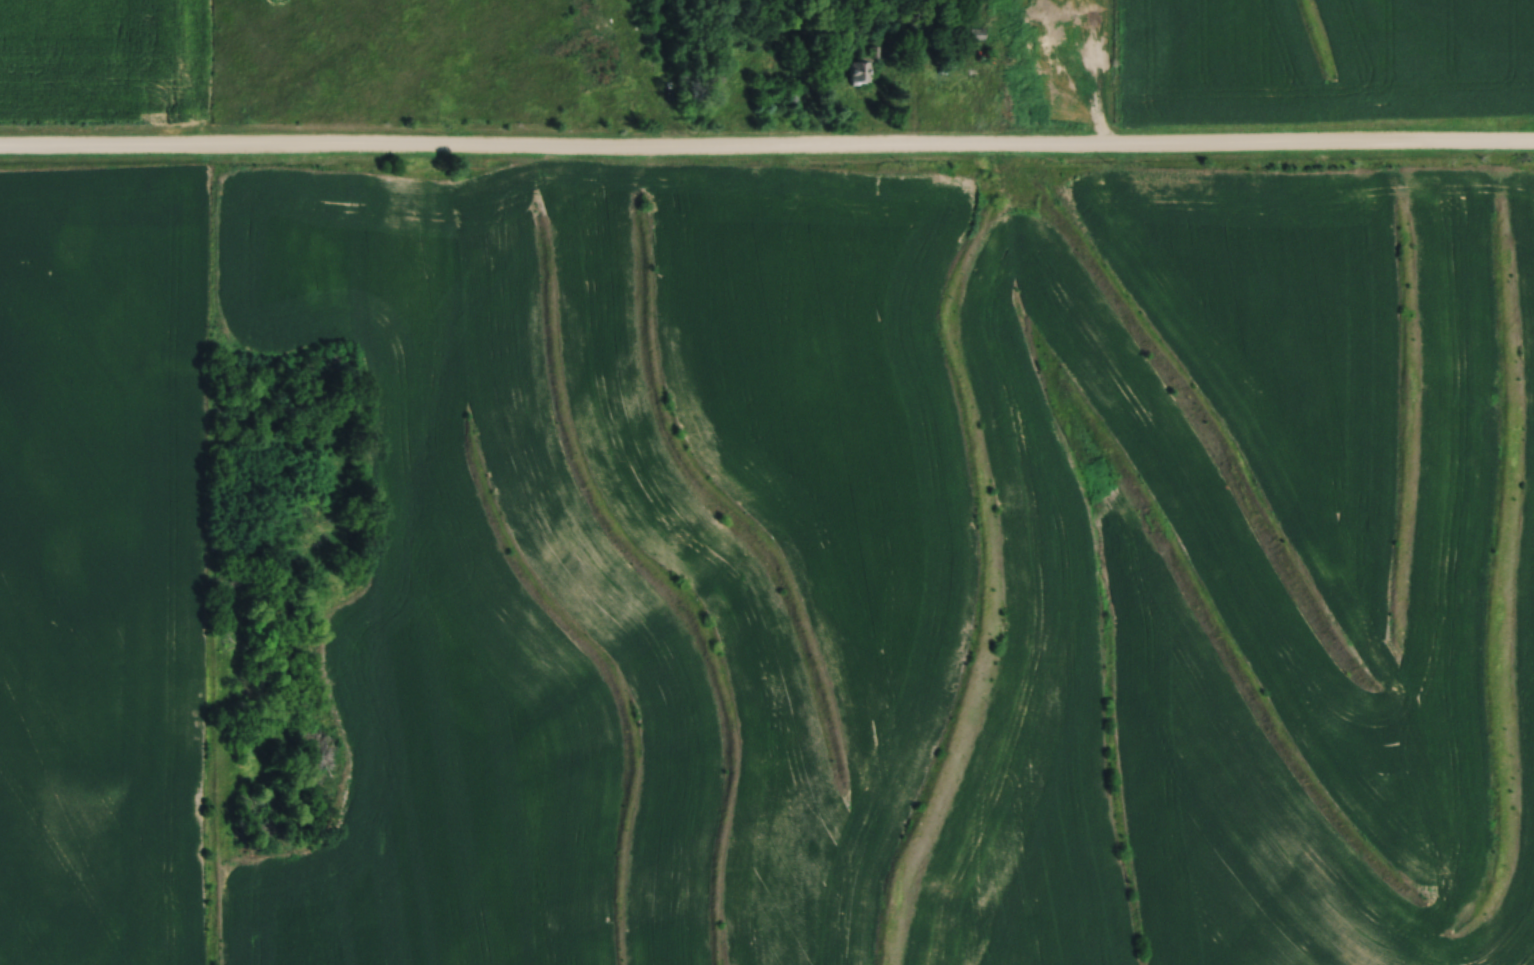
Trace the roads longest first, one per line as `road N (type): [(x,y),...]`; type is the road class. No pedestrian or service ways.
road 1 (residential): [(0,151),(1533,148)]

